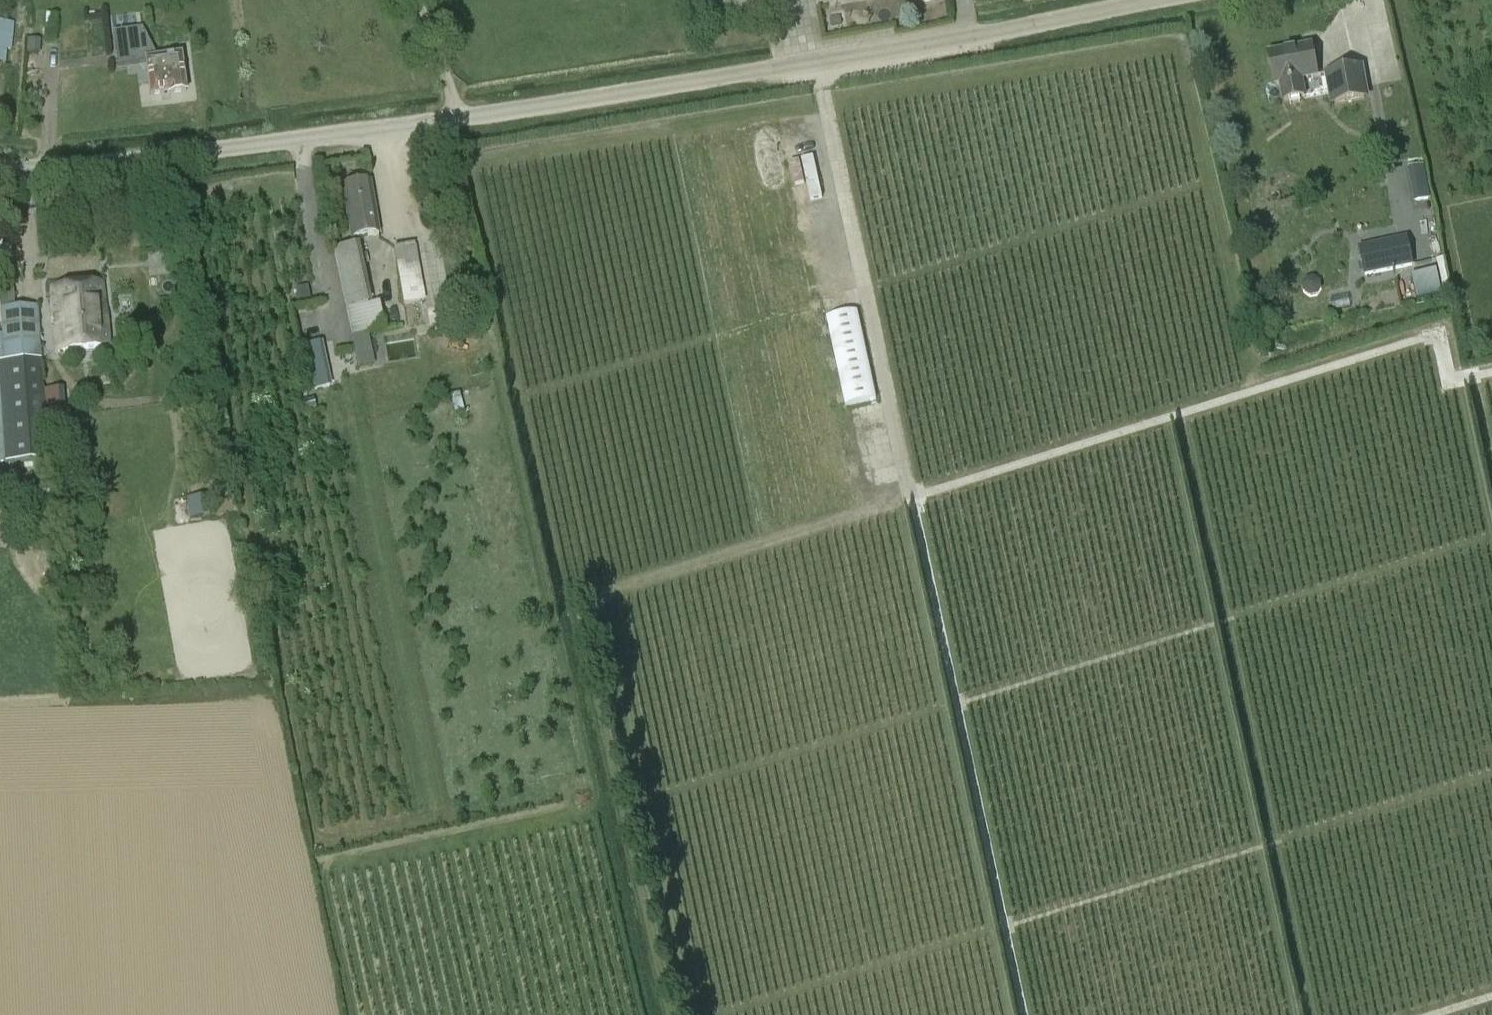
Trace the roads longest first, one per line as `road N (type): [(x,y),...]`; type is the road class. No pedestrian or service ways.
road 1 (unclassified): [(1162,0),(1002,35),(592,102),(185,160),(45,173),(0,169)]

